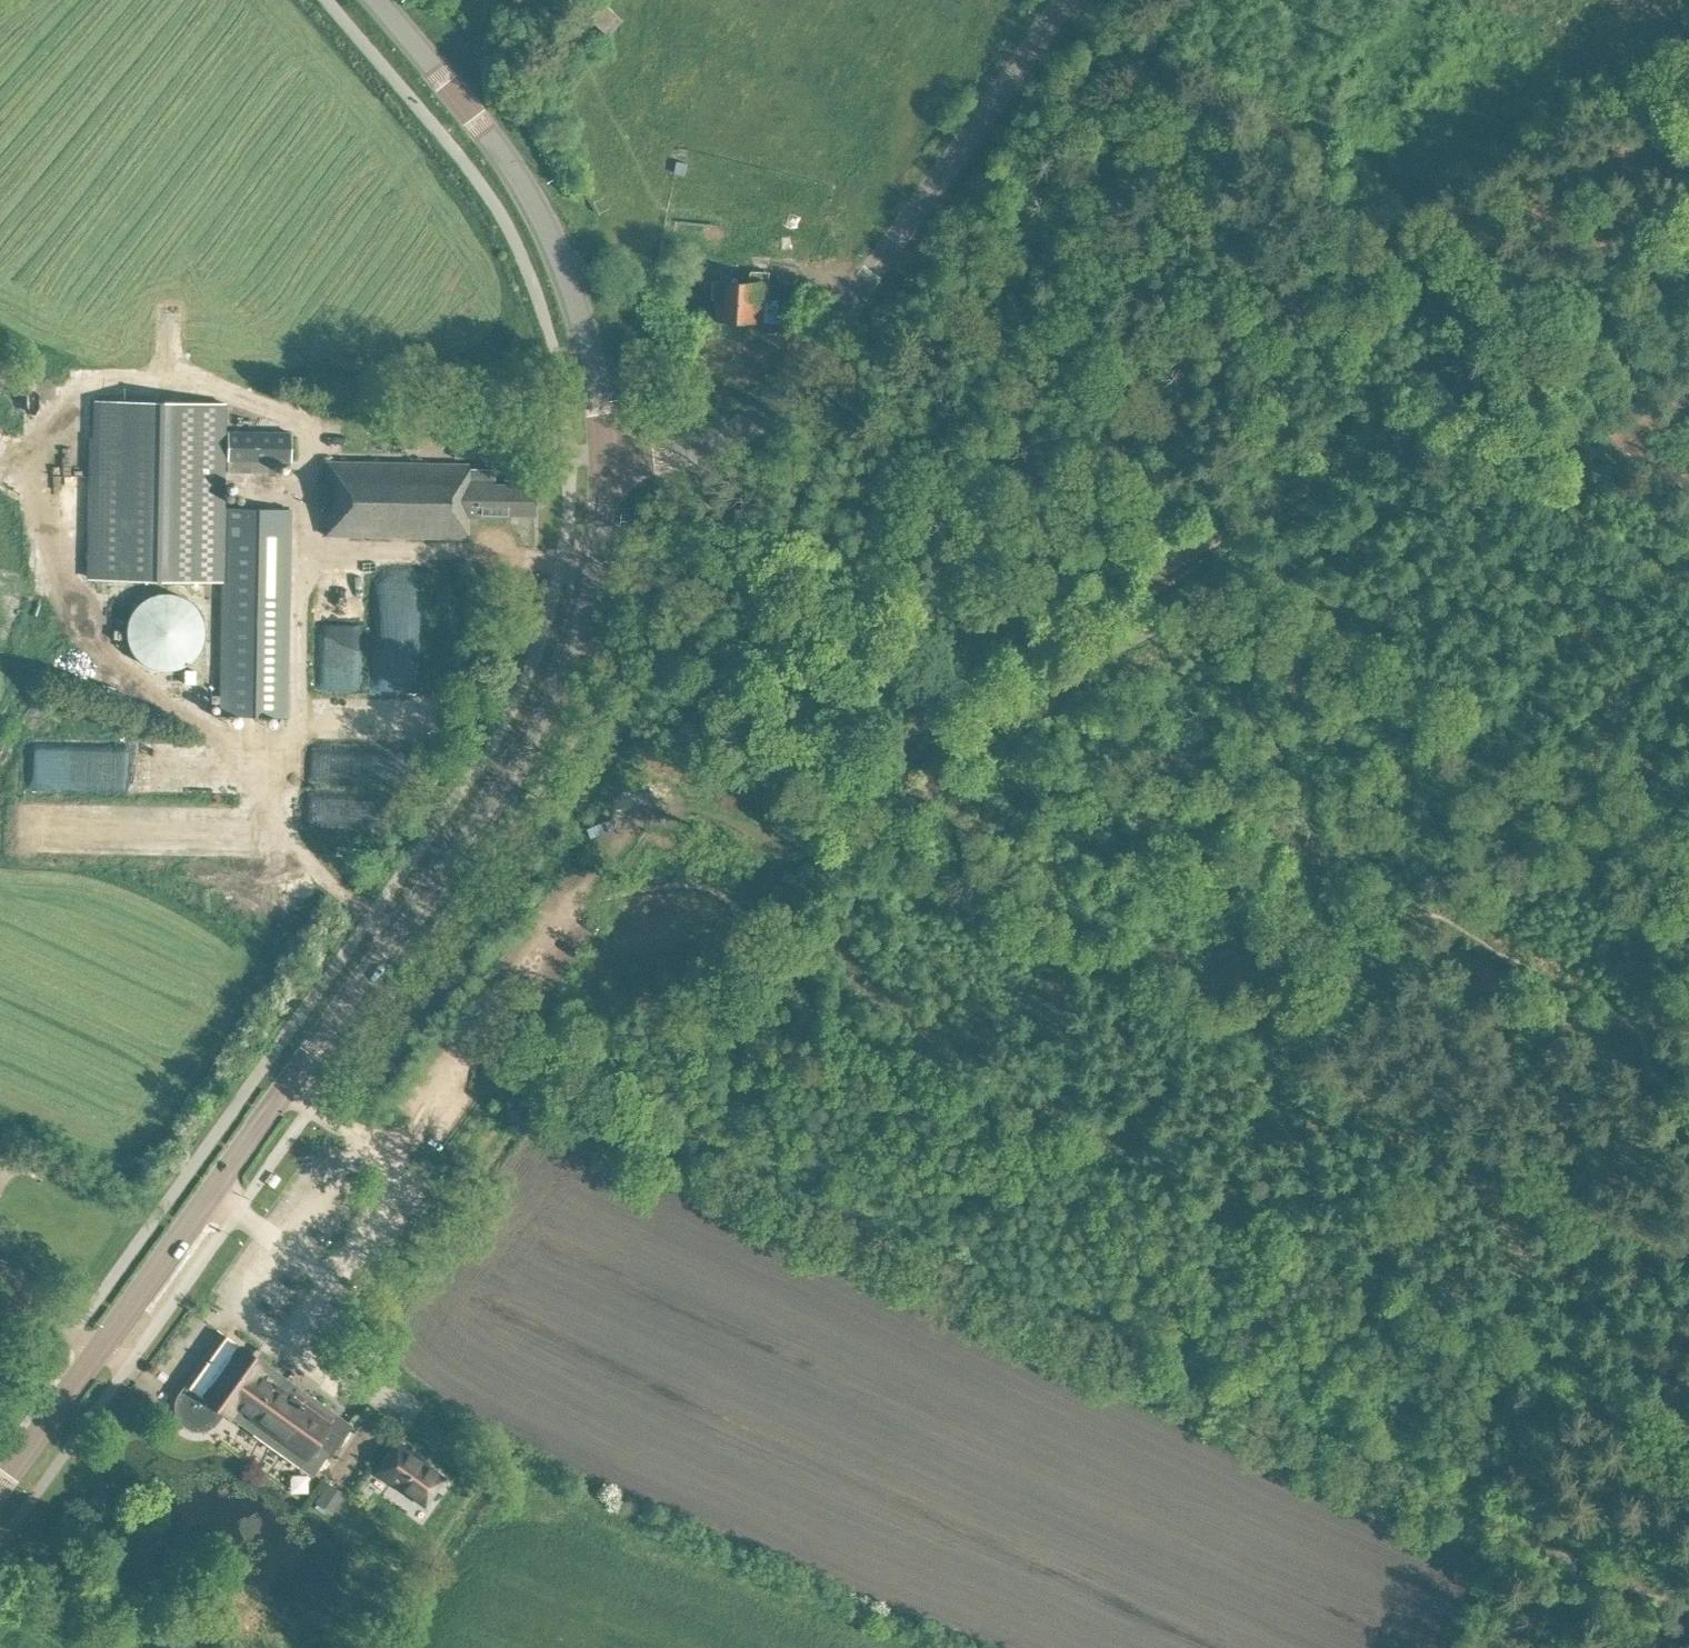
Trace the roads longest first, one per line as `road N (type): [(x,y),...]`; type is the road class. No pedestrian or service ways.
road 1 (secondary): [(98,1348),(529,747),(560,684),(586,594),(601,460)]
road 2 (secondary): [(601,460),(705,443),(747,419),(783,384),(1066,0)]
road 3 (tertiary): [(601,460),(594,384),(571,284),(526,190),(380,0)]
road 4 (track): [(1499,448),(1688,571)]
road 5 (secondary): [(0,1485),(98,1348)]

